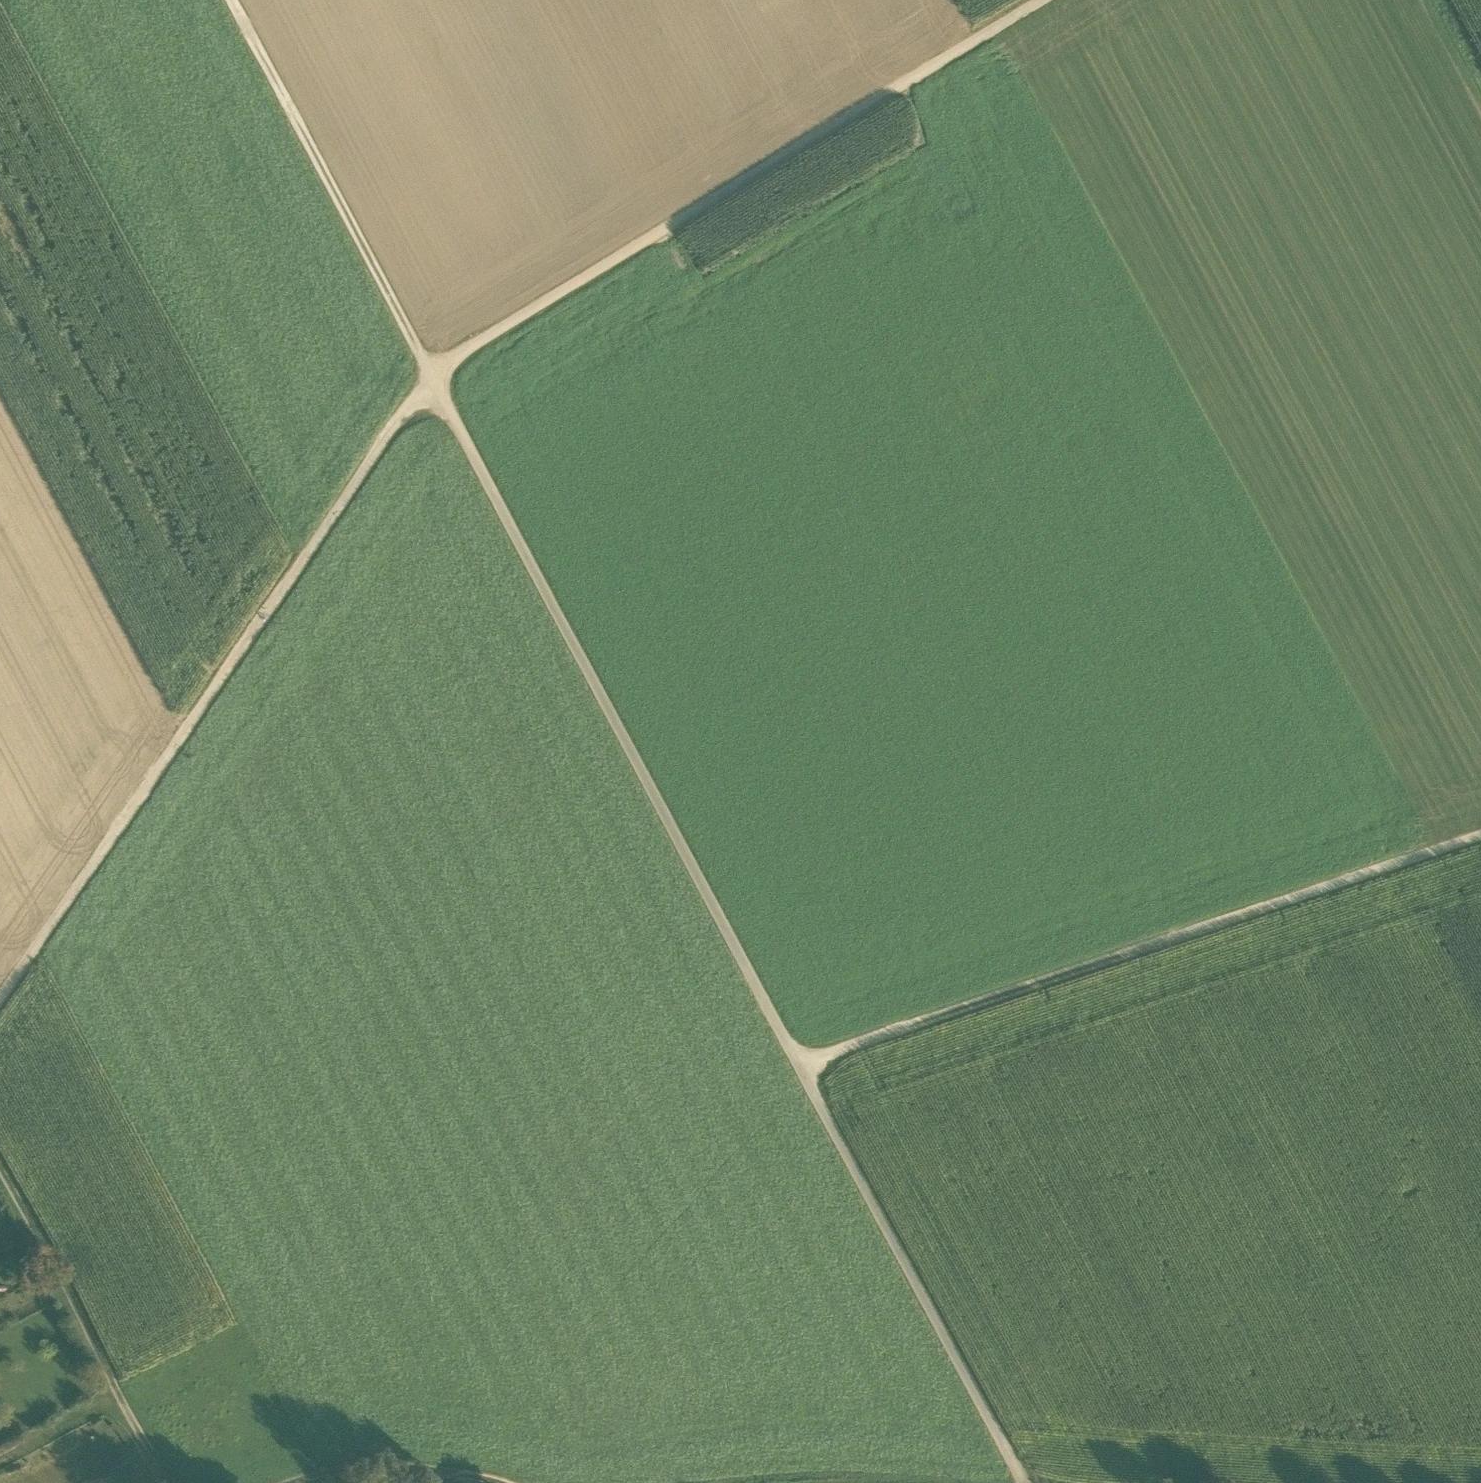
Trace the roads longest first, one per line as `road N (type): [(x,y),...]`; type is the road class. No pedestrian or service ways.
road 1 (track): [(0,996),(429,372),(1043,0)]
road 2 (track): [(799,1065),(230,0)]
road 3 (track): [(1480,836),(799,1065)]
road 4 (track): [(799,1065),(1022,1482)]
road 5 (track): [(183,1482),(143,1440),(0,1170)]
road 6 (track): [(487,1482),(412,1466),(314,1473),(289,1482)]
road 7 (track): [(0,1459),(121,1395)]

